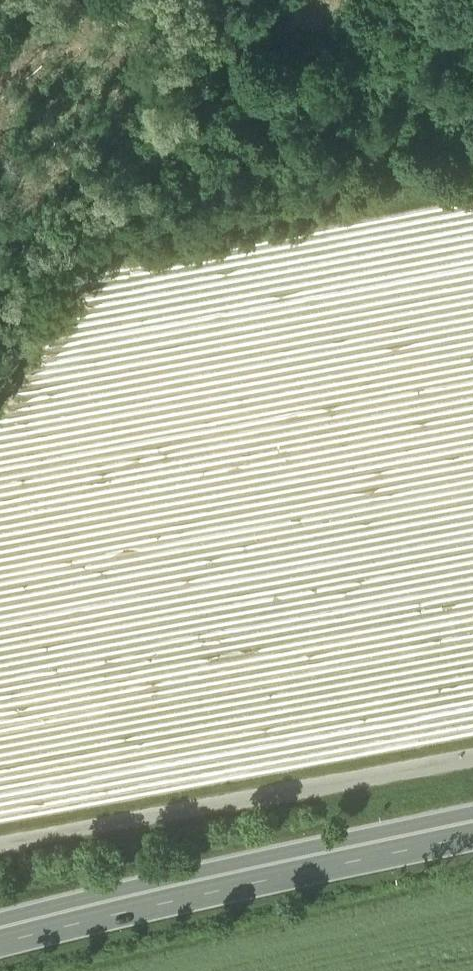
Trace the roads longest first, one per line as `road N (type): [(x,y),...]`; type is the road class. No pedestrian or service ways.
road 1 (track): [(472,190),(87,261),(40,297),(0,352)]
road 2 (trunk): [(472,828),(0,935)]
road 3 (track): [(0,846),(472,757)]
road 4 (track): [(434,197),(415,173),(210,54)]

